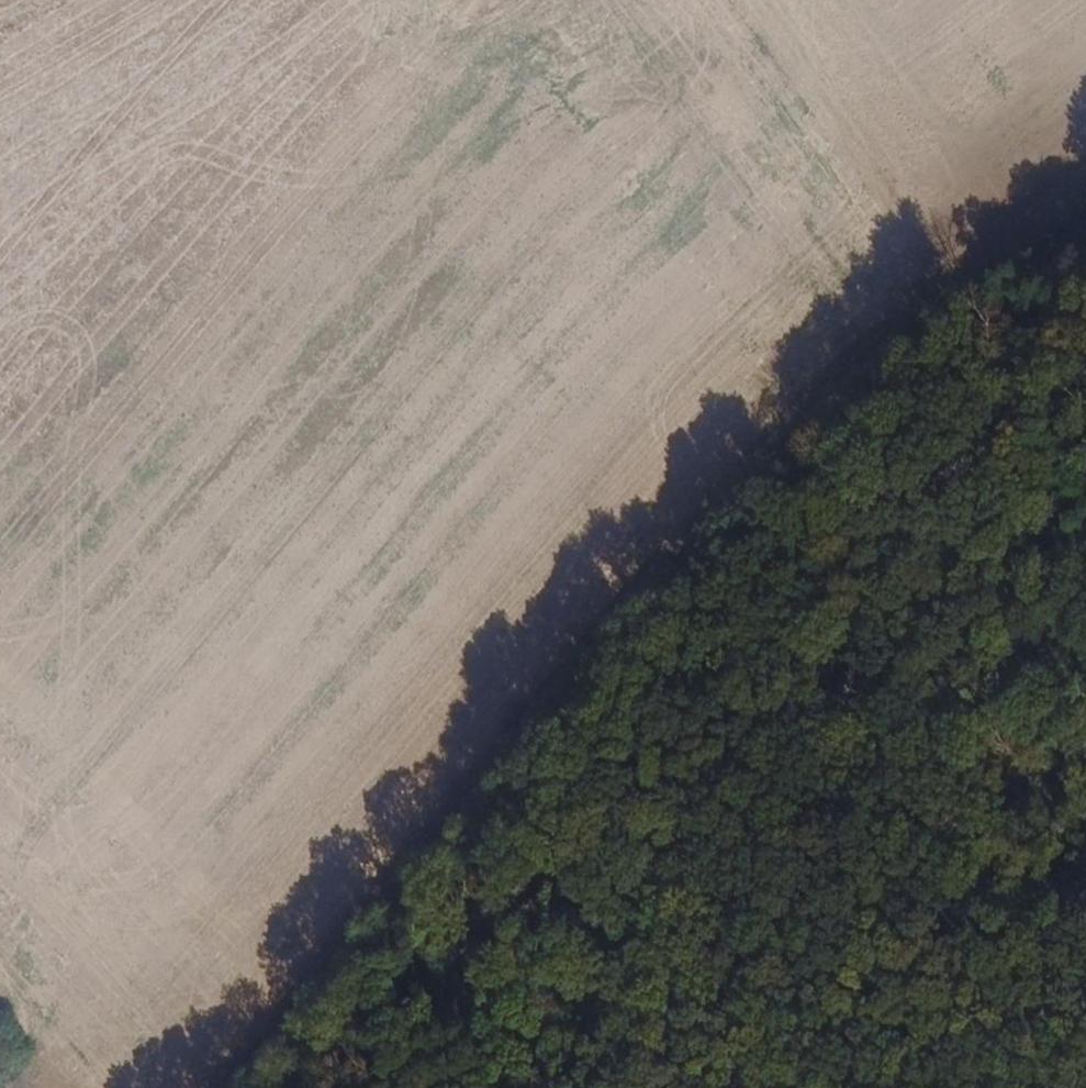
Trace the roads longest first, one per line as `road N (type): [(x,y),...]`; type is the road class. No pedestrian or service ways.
road 1 (track): [(245,1087),(782,439),(1085,182)]

